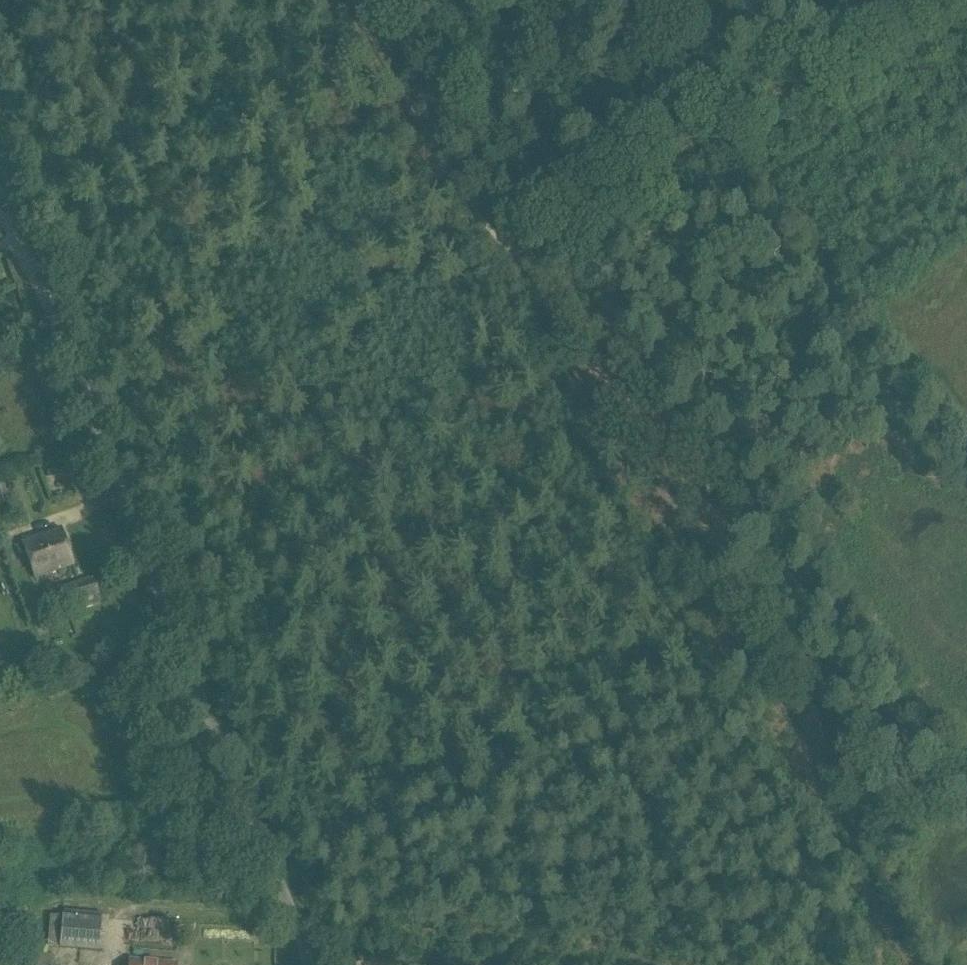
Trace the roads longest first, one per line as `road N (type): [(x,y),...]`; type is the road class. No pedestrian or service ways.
road 1 (unclassified): [(310,964),(0,198)]

